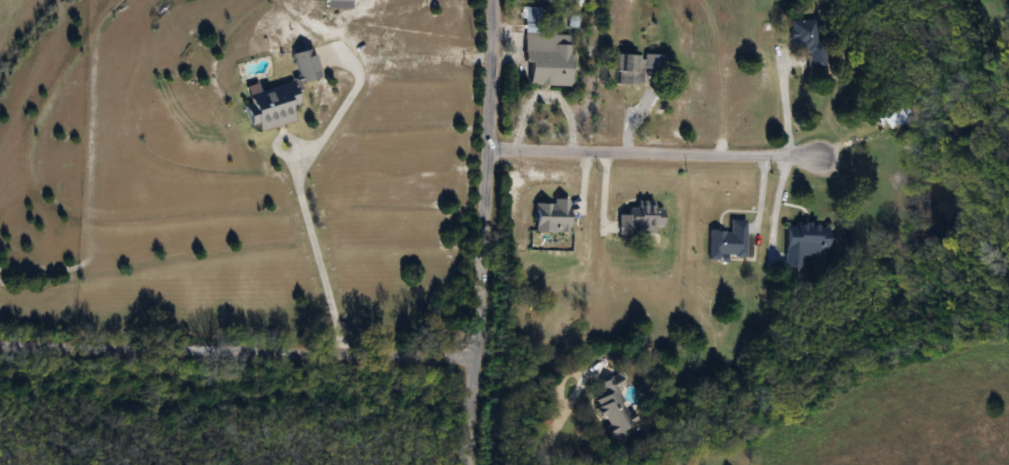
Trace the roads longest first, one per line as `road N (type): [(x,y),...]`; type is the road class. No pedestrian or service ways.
road 1 (residential): [(0,346),(475,358)]
road 2 (residential): [(472,464),(492,0)]
road 3 (residential): [(485,149),(819,157)]

